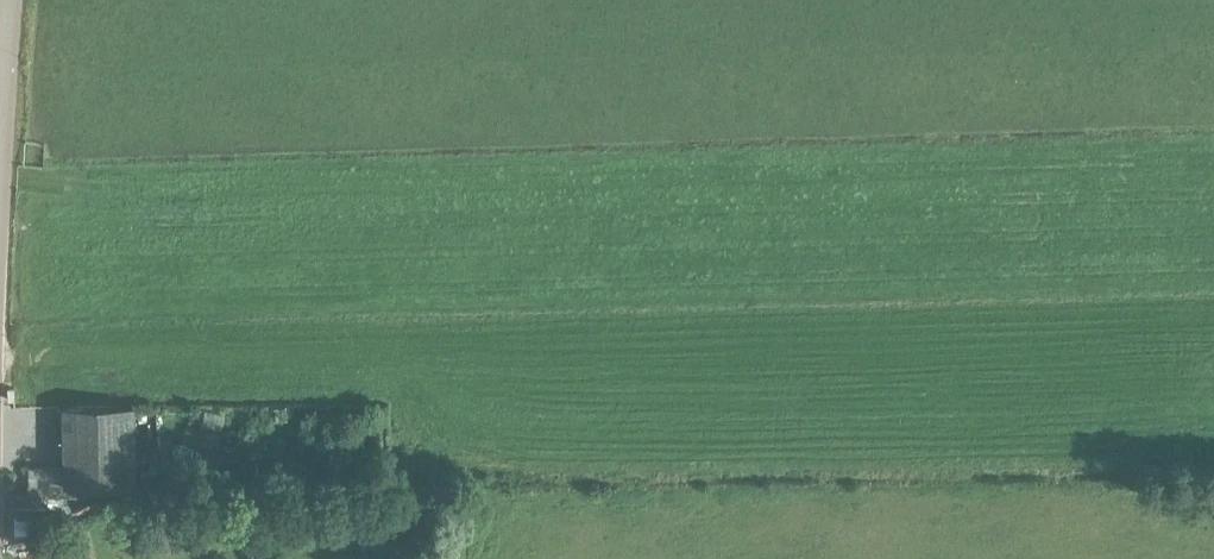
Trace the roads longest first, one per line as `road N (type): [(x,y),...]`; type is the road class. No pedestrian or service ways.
road 1 (tertiary): [(0,142),(10,0)]

